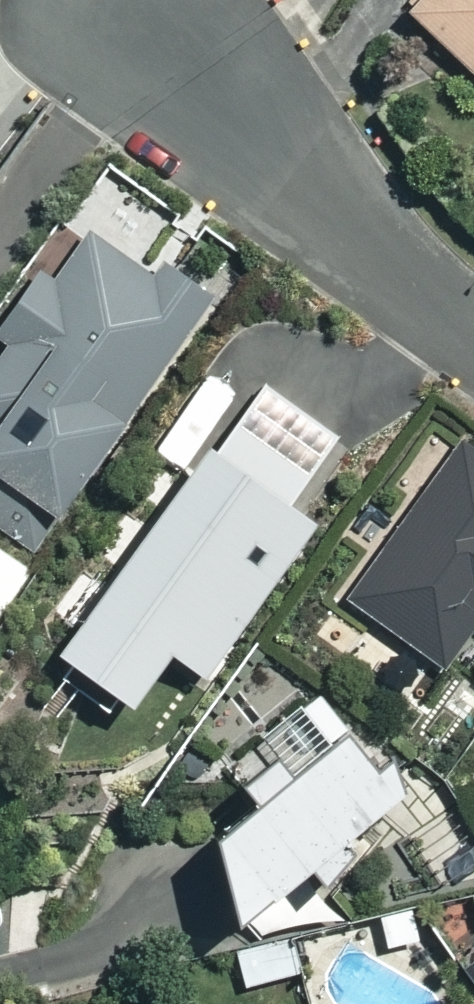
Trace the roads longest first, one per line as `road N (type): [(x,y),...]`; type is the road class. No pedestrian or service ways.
road 1 (residential): [(100,3),(295,197),(473,337)]

